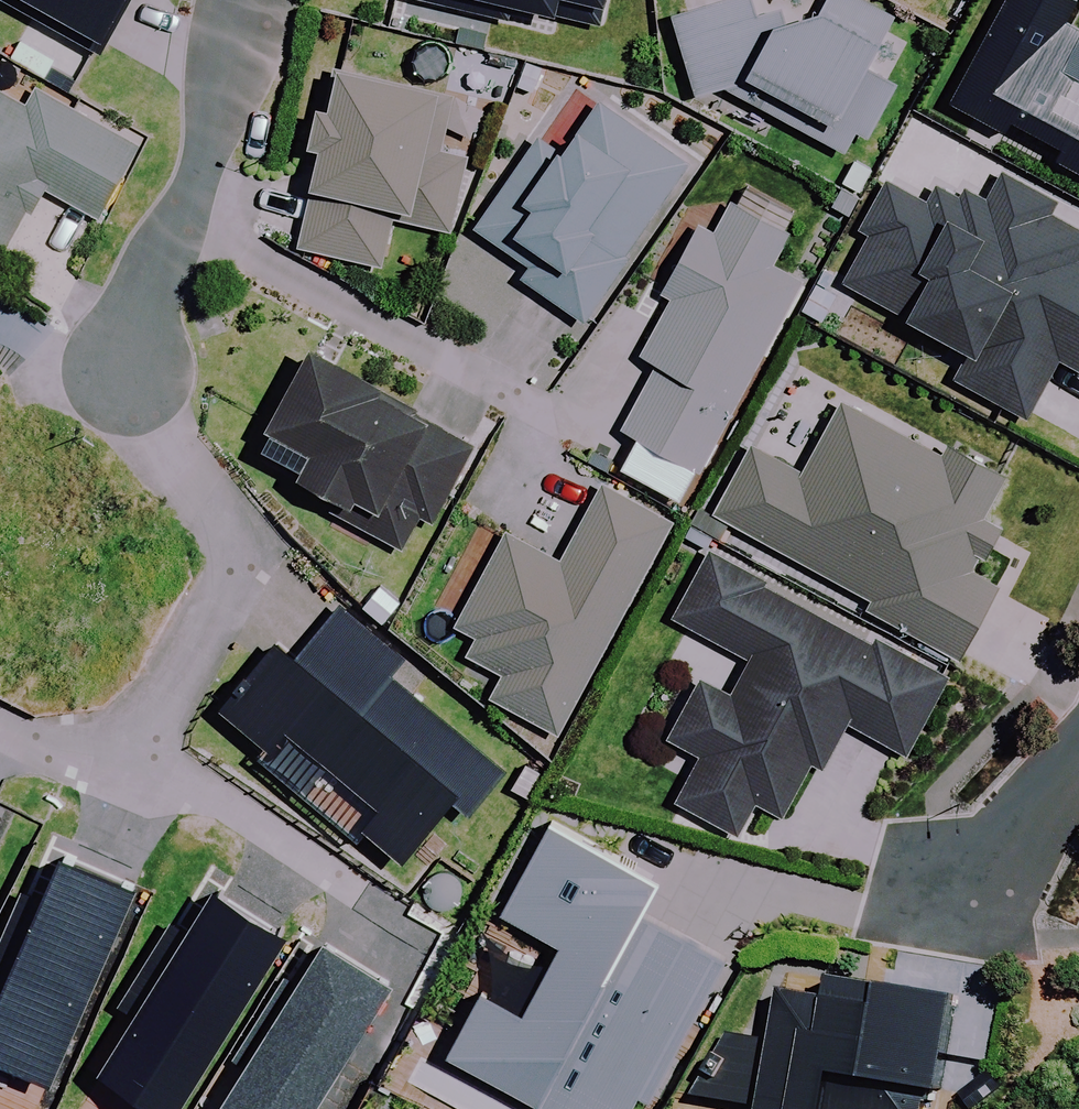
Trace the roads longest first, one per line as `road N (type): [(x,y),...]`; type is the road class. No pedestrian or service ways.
road 1 (residential): [(248,0),(199,172),(119,361)]
road 2 (residential): [(945,896),(1078,757)]

